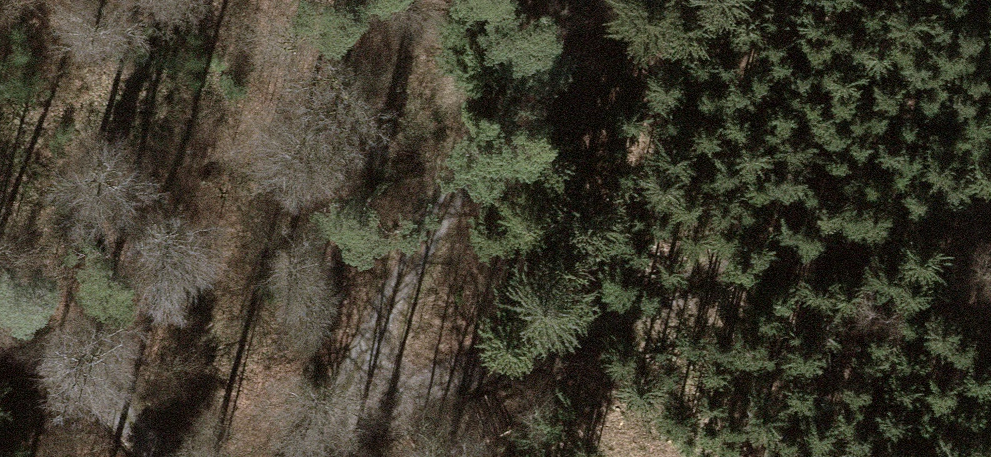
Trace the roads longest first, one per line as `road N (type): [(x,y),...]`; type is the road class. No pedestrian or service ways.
road 1 (track): [(350,396),(990,189)]
road 2 (track): [(350,396),(577,0)]
road 3 (track): [(0,349),(143,456)]

